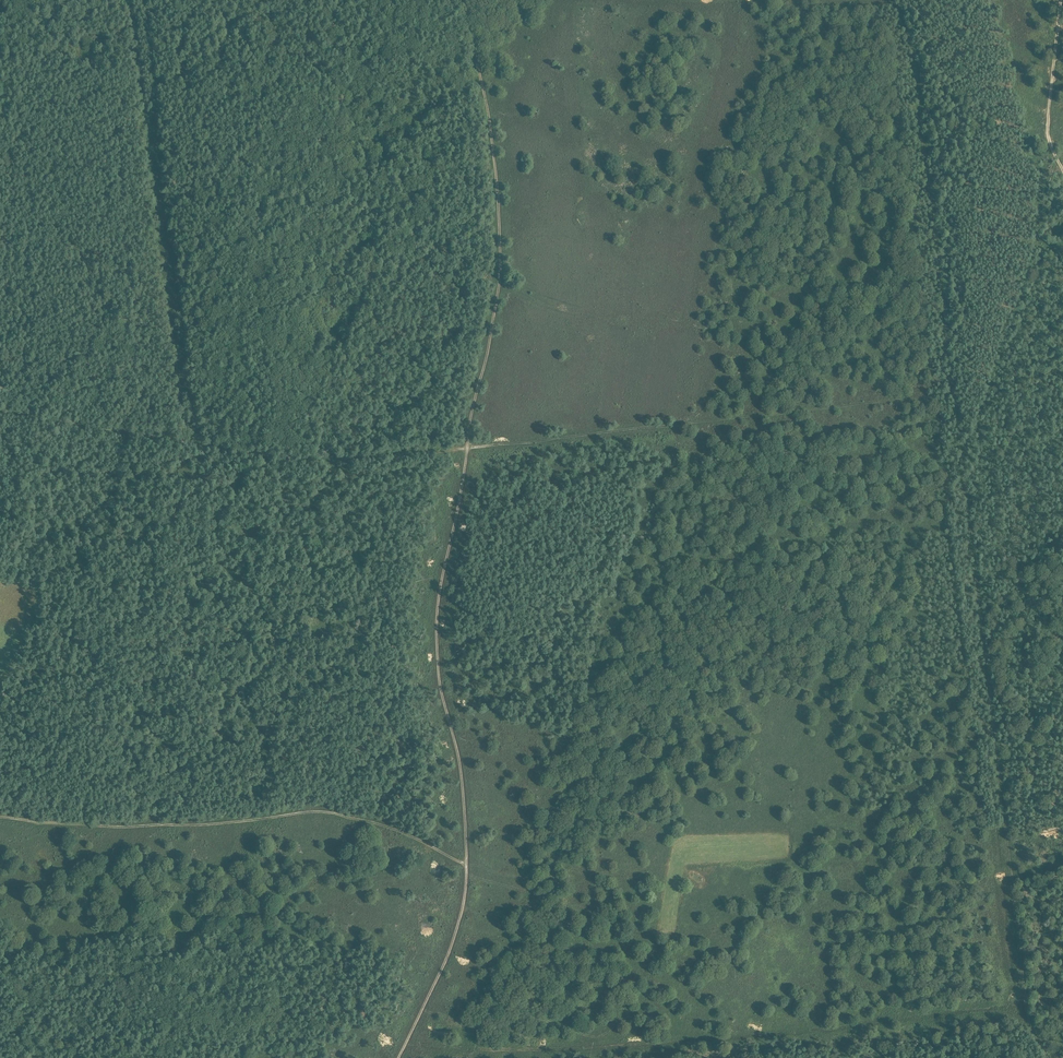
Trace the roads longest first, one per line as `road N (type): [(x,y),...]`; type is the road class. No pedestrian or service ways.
road 1 (track): [(465,0),(501,245),(486,364),(436,615),(467,883),(455,939),(402,1057)]
road 2 (track): [(891,0),(911,48),(1025,1017),(1045,1057)]
road 3 (track): [(0,411),(313,463),(952,393)]
road 4 (track): [(0,818),(131,828),(325,813),(389,827),(467,866)]
road 5 (track): [(1060,0),(1048,121),(1062,171)]

